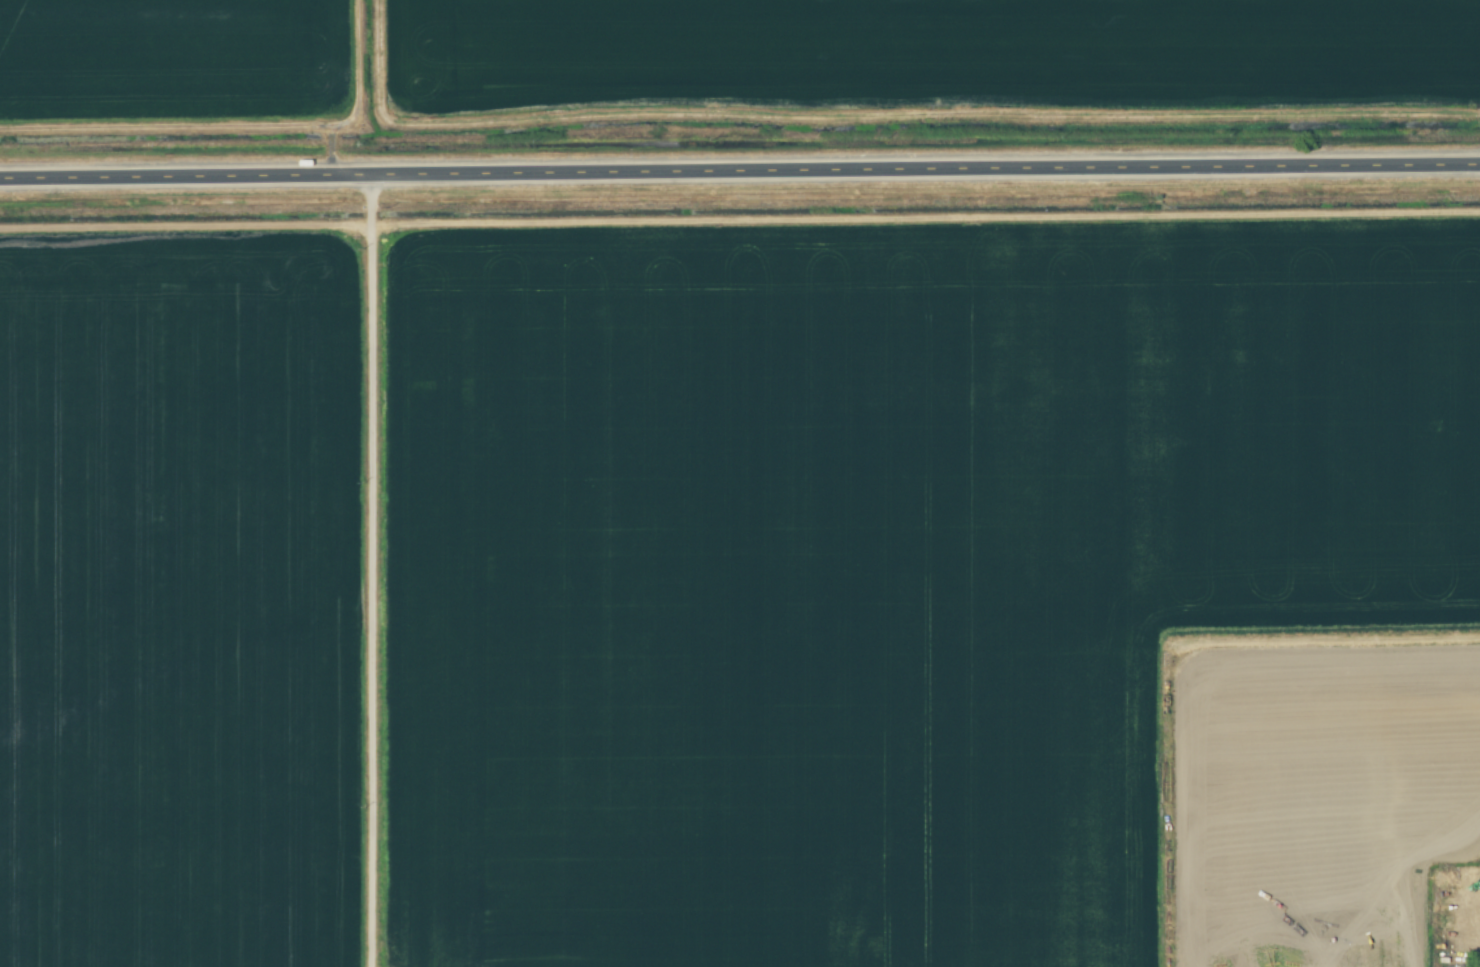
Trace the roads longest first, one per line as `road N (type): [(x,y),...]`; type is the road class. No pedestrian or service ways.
road 1 (primary): [(1479,166),(0,180)]
road 2 (residential): [(385,966),(374,176)]

